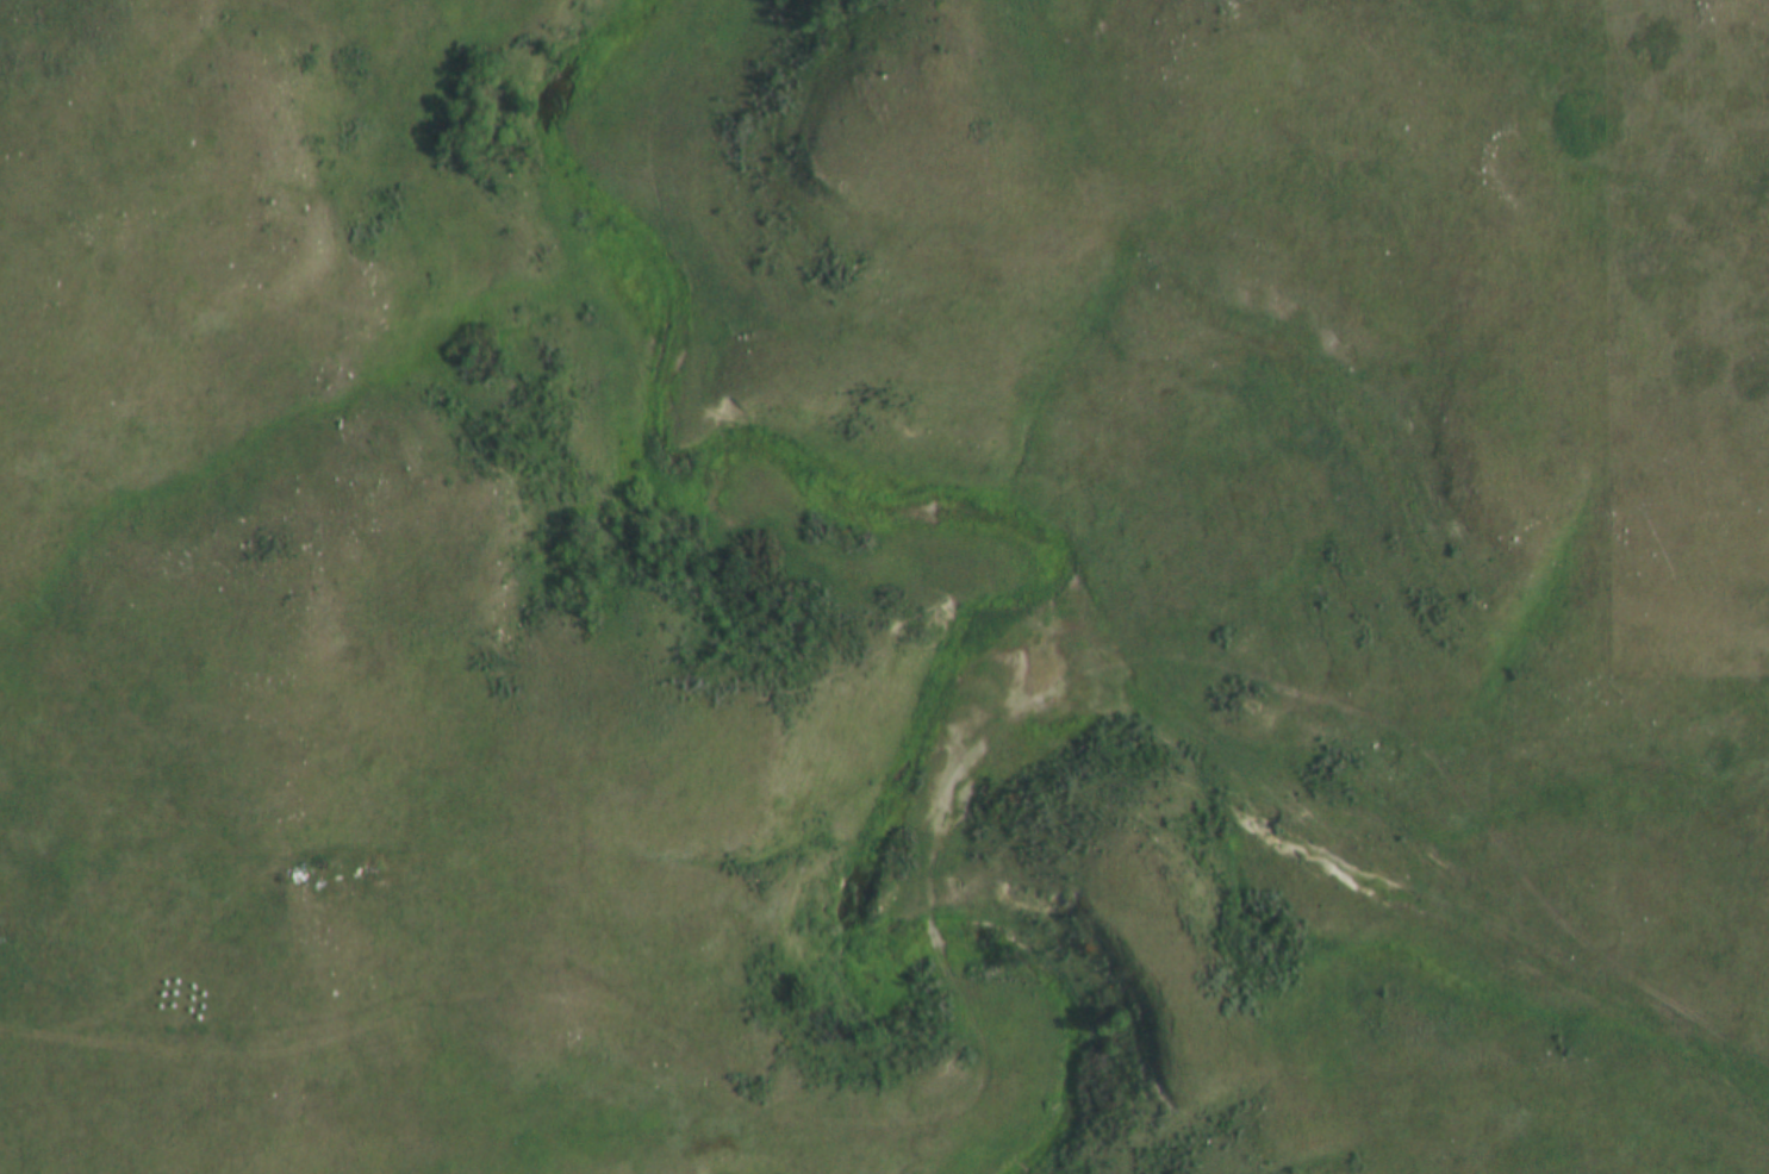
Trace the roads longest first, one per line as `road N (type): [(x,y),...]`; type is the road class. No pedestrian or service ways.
road 1 (track): [(0,1023),(244,1056),(329,1038),(411,1008),(487,994),(563,995),(662,1032),(784,1122),(873,1134),(947,1113),(983,1094),(985,1057),(935,933),(924,866),(955,773),(1024,722),(1122,704),(1217,732),(1438,849),(1768,1076)]

